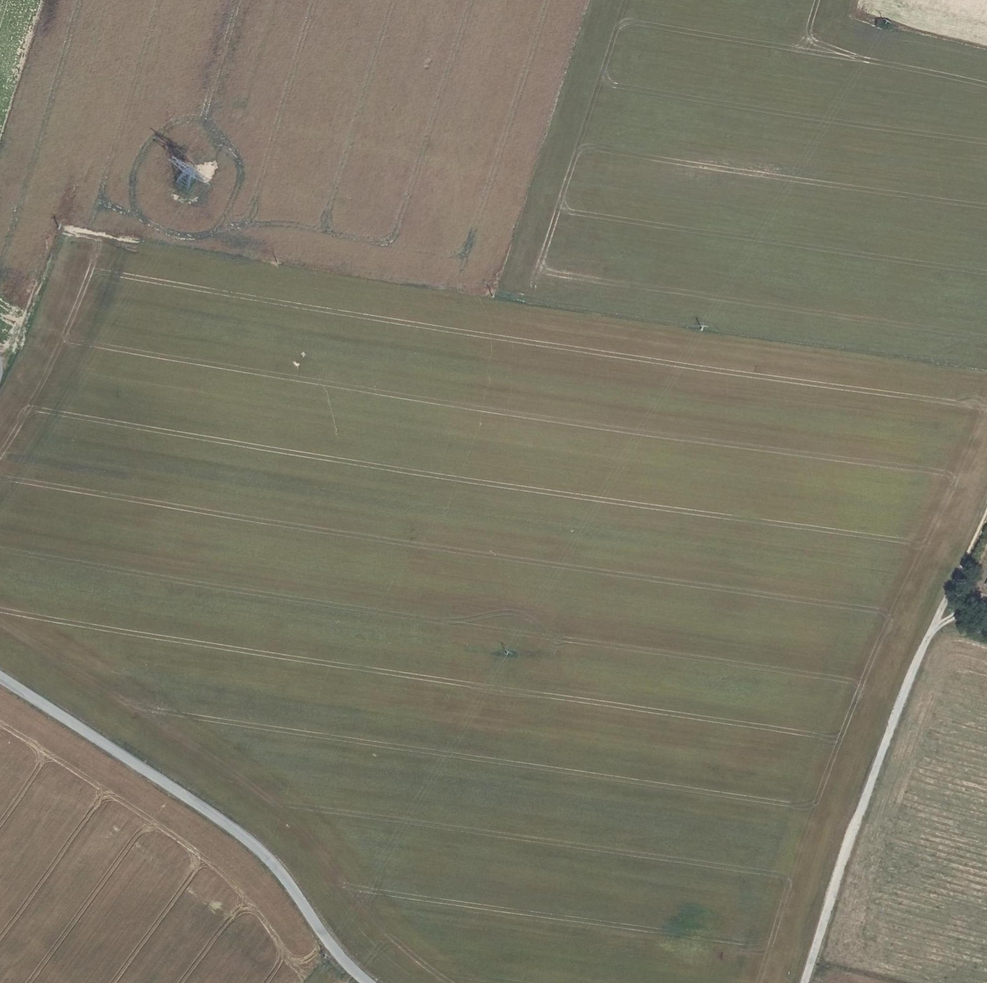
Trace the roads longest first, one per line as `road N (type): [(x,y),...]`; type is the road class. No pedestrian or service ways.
road 1 (track): [(986,507),(906,694),(805,982)]
road 2 (unclassified): [(366,982),(265,855),(0,680)]

